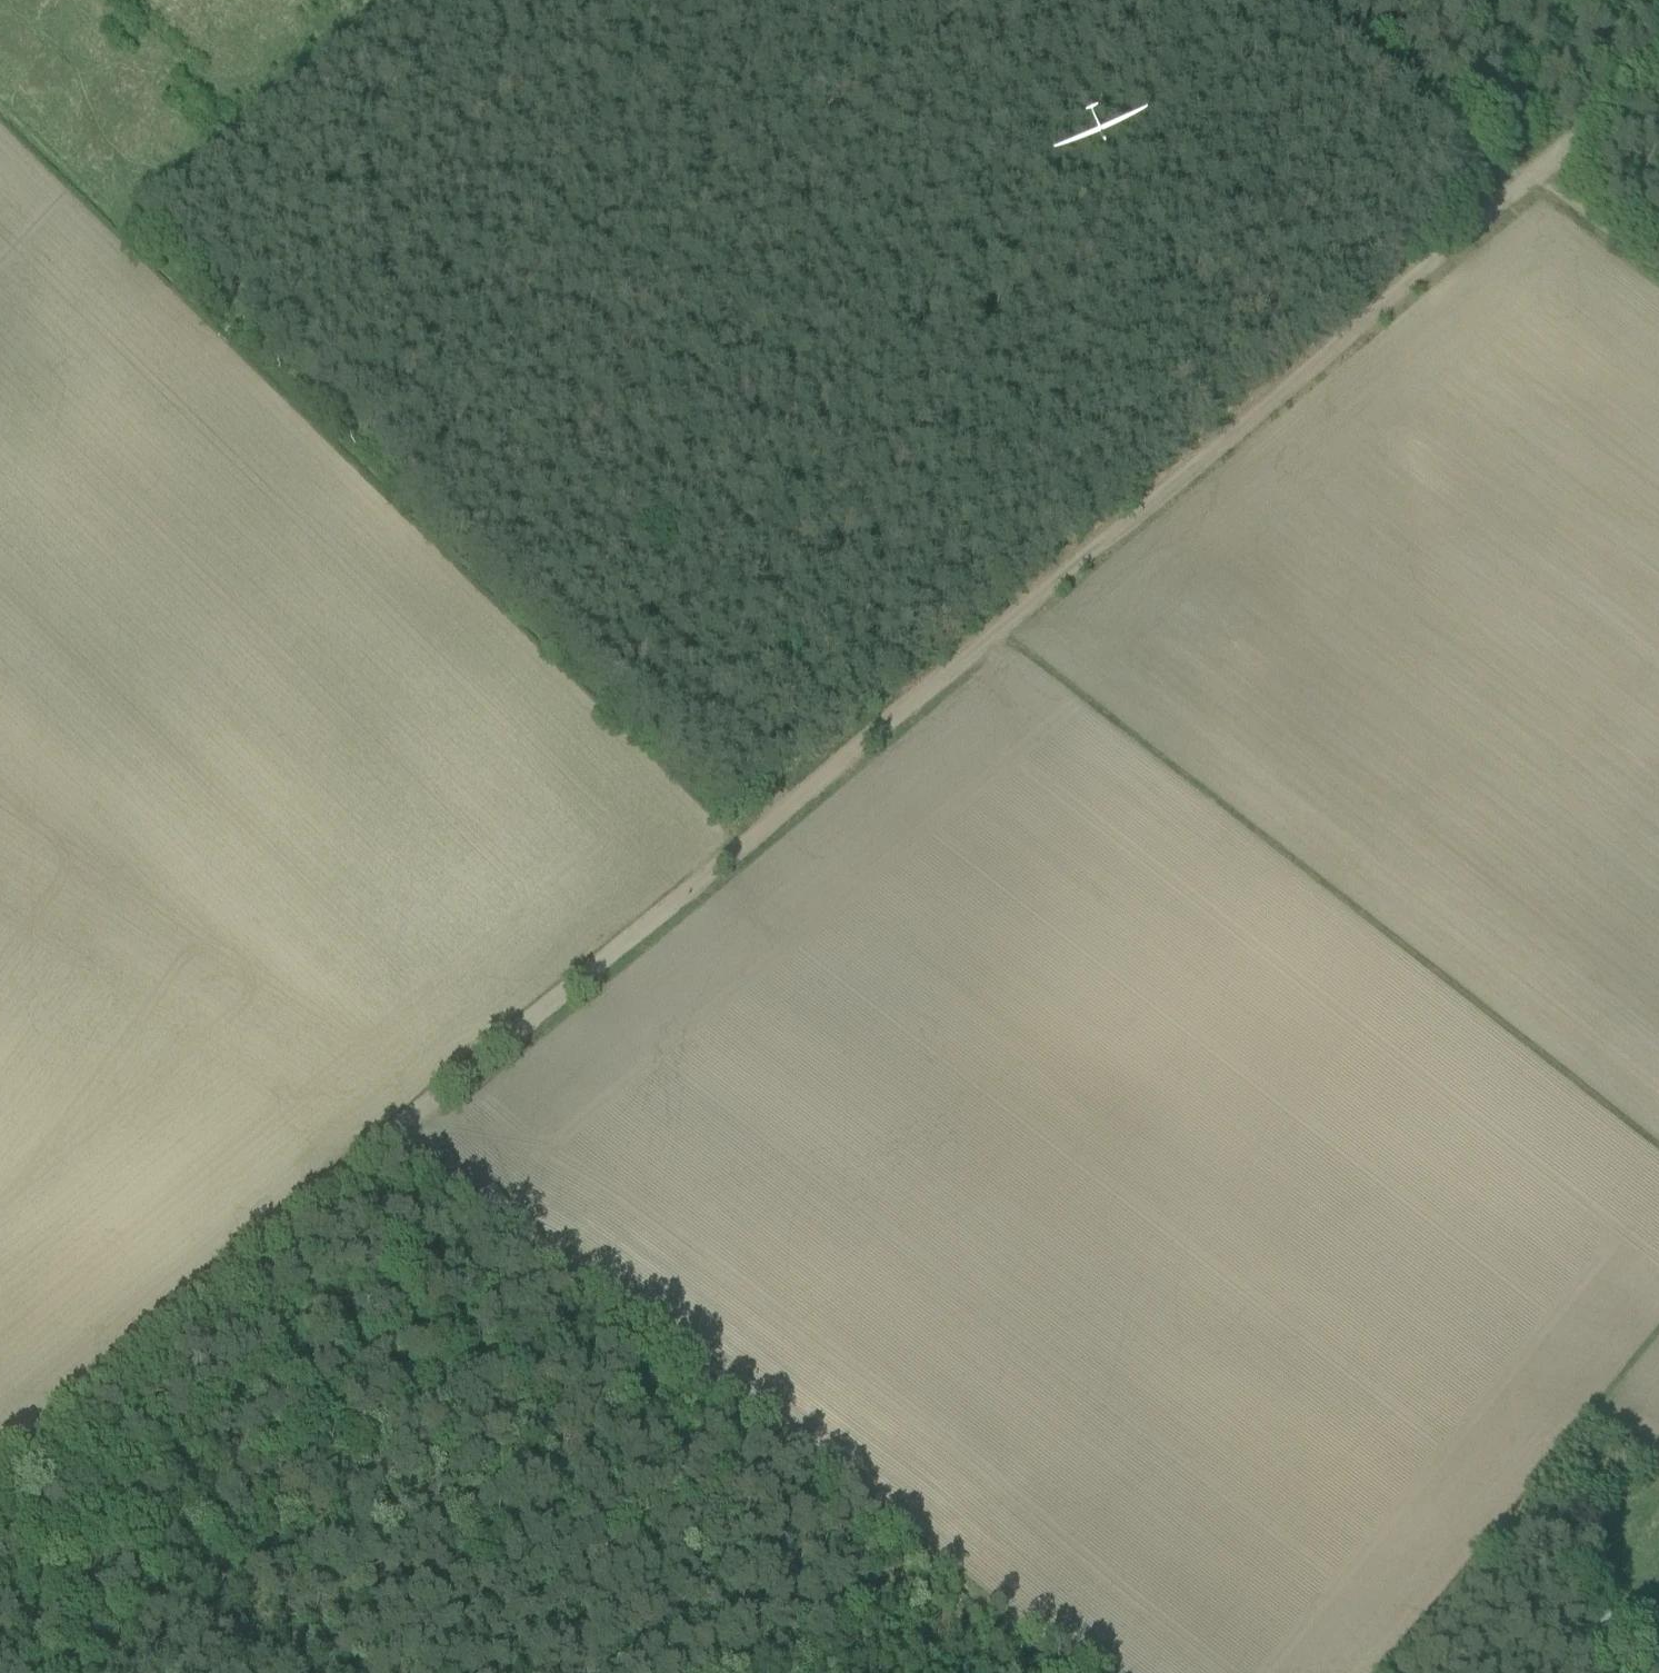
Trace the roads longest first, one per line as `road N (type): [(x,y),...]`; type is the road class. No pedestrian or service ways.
road 1 (track): [(0,1446),(1105,546),(1536,178)]
road 2 (track): [(394,495),(984,0)]
road 3 (track): [(22,1427),(335,1672)]
road 4 (track): [(1282,0),(1536,178)]
road 5 (track): [(1536,178),(1658,68)]
road 6 (track): [(1536,178),(1658,267)]

